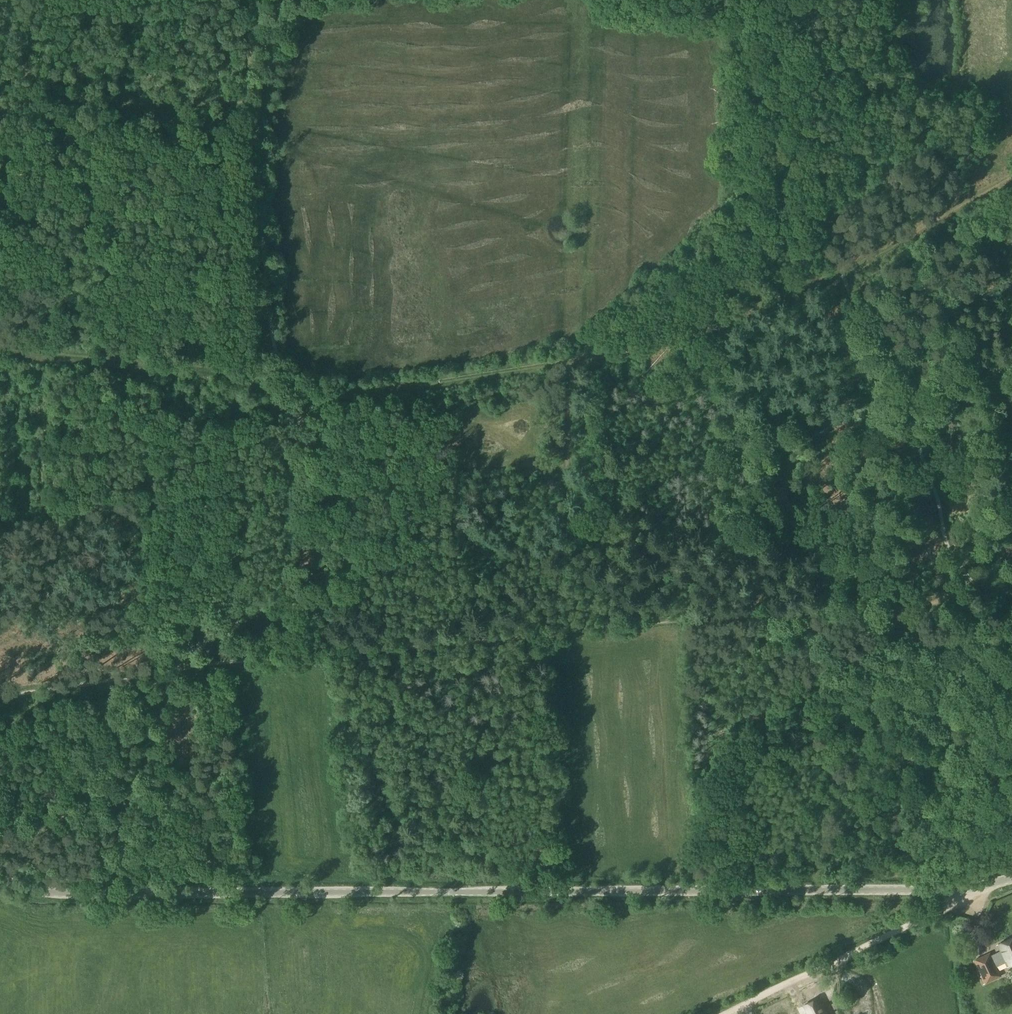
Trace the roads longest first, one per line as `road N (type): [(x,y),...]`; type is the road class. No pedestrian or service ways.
road 1 (tertiary): [(1011,878),(973,889),(56,894),(0,880)]
road 2 (track): [(285,657),(891,603),(944,597),(970,581)]
road 3 (track): [(274,0),(257,102),(267,375),(299,393),(285,657)]
road 4 (track): [(842,274),(642,350),(299,403)]
road 5 (track): [(0,696),(285,657)]
road 6 (track): [(615,627),(612,553),(569,501),(567,364)]
road 7 (track): [(728,1013),(973,889)]
road 8 (track): [(915,435),(928,407),(969,364),(951,275),(967,240),(1011,210)]
road 9 (track): [(267,375),(0,350)]

